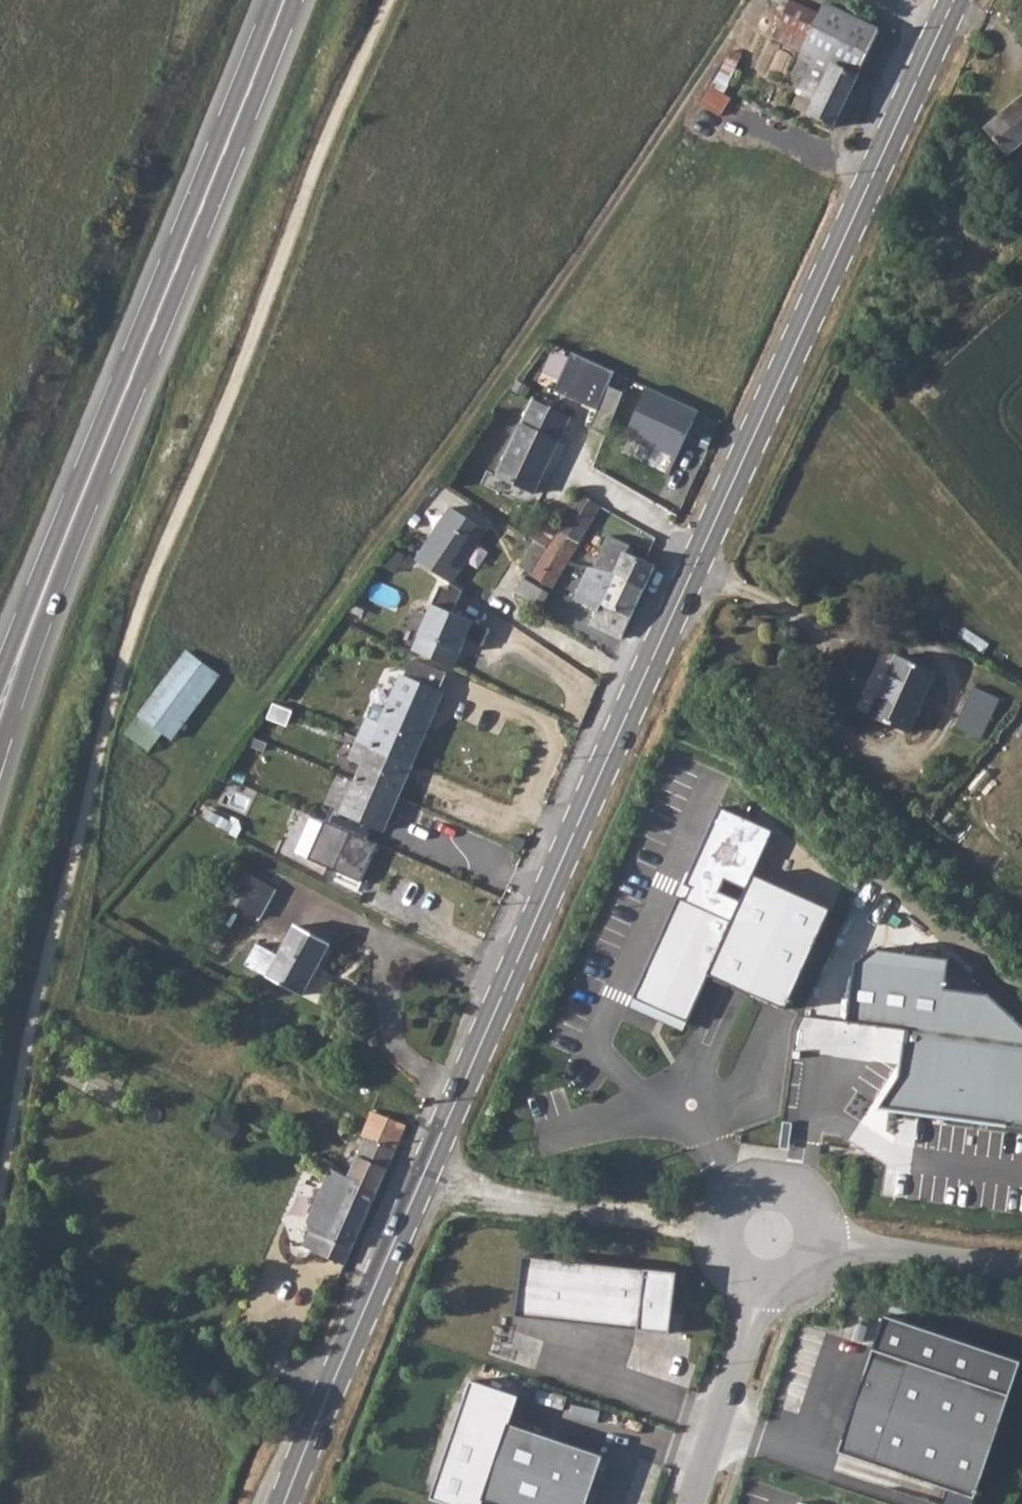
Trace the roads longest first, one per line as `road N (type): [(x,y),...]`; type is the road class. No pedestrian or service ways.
road 1 (secondary): [(294,1503),(417,1189),(684,581),(957,0)]
road 2 (track): [(186,809),(752,0)]
road 3 (primary): [(47,577),(283,0)]
road 4 (residential): [(696,1503),(749,1354),(771,1234)]
road 5 (residential): [(1021,1267),(771,1234)]
road 6 (primary): [(0,752),(47,577)]

